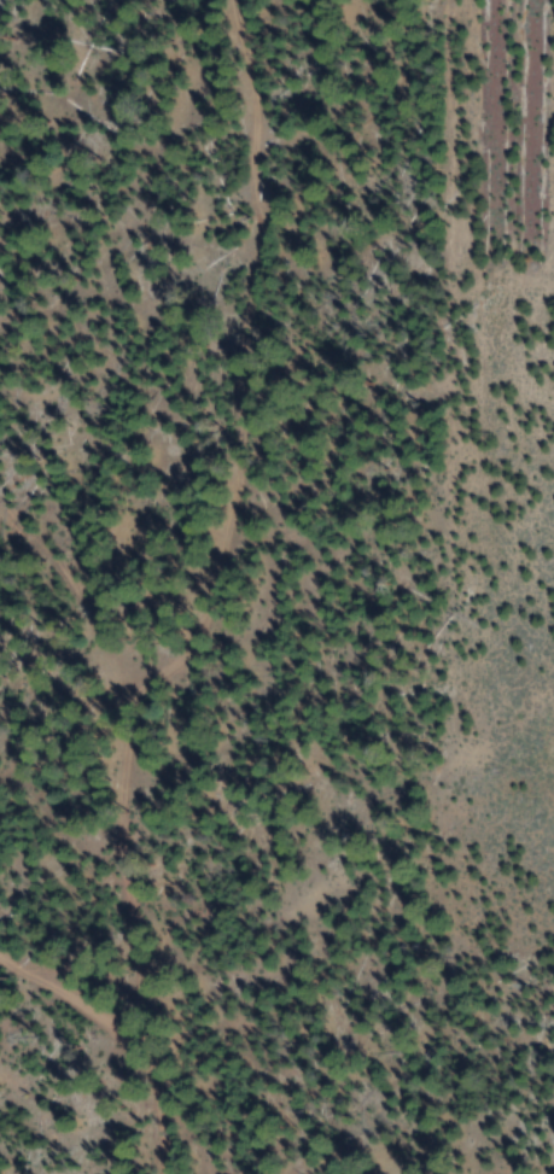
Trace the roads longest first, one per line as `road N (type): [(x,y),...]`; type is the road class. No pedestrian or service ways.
road 1 (track): [(233,0),(255,230),(240,421),(185,469),(130,547),(105,626),(138,1009),(162,1068),(168,1173)]
road 2 (track): [(0,385),(34,393),(112,440),(185,469)]
road 3 (track): [(138,1009),(46,989),(0,960)]

